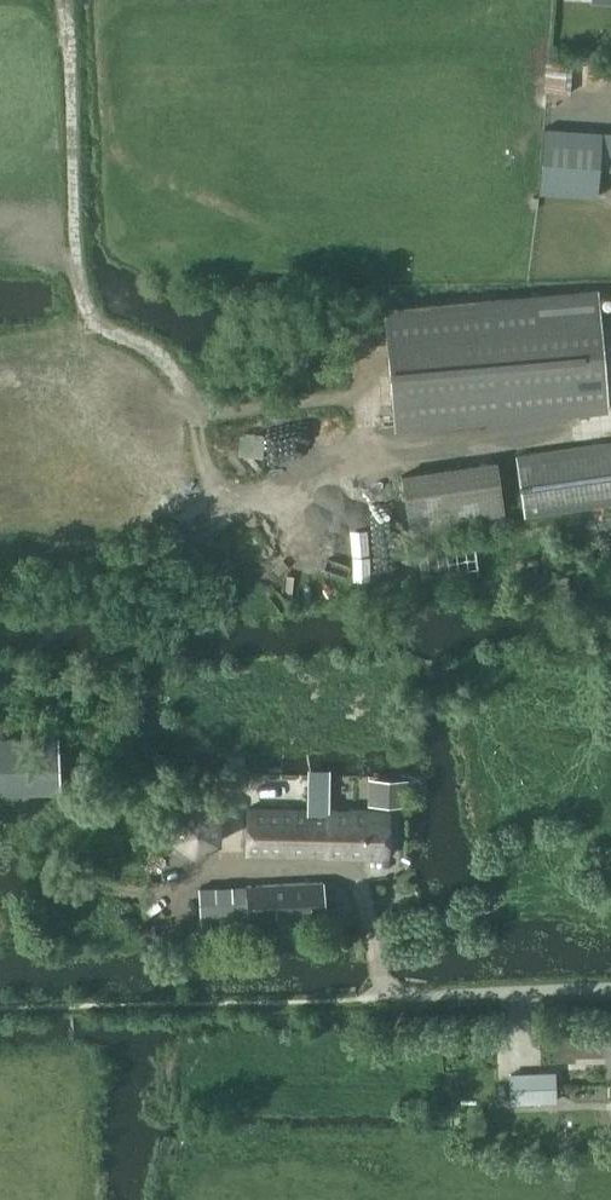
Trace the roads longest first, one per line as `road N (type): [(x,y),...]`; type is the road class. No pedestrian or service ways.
road 1 (unclassified): [(610,989),(379,997)]

